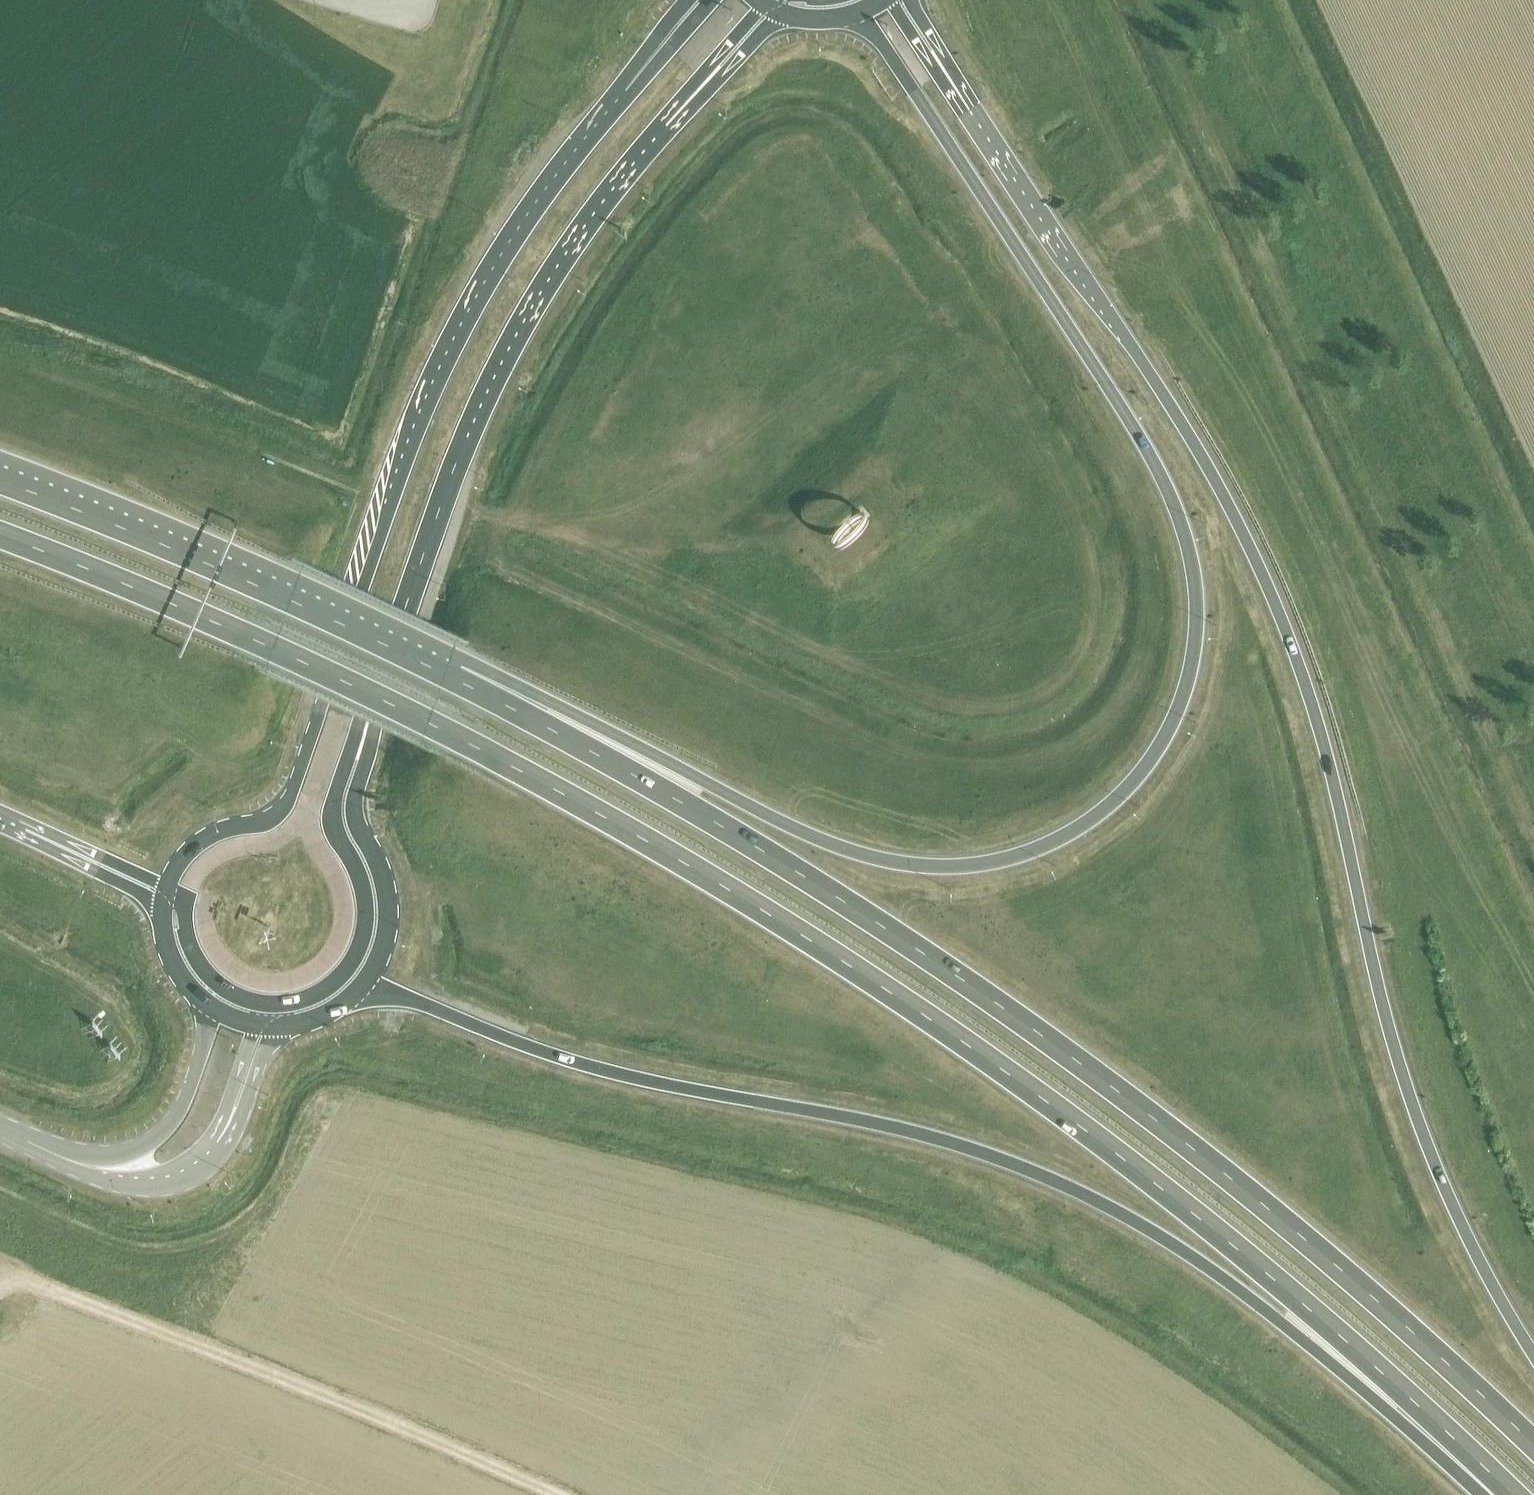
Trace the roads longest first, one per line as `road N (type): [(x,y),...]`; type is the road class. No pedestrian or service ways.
road 1 (trunk): [(0,535),(273,649),(674,857),(933,1021),(1087,1131),(1409,1398)]
road 2 (trunk): [(859,11),(1147,444),(1179,515),(1197,584),(1194,660),(1153,756),(1102,810),(1025,853),(911,864),(825,843),(707,783),(456,679)]
road 3 (trunk): [(1533,1354),(1462,1227),(1404,1084),(1325,749),(1263,574),(1227,494),(1166,397),(949,79)]
road 4 (trunk): [(1533,1445),(1324,1255),(998,1005),(718,823),(456,679)]
road 5 (trunk): [(364,985),(598,1069),(924,1134),(1019,1164),(1184,1248),(1280,1322),(1409,1398)]
road 6 (primary): [(661,44),(540,197),(439,368),(283,808),(203,841),(169,890)]
road 7 (primary): [(361,748),(465,436),(575,241),(699,88)]
road 8 (track): [(557,1494),(372,1413),(0,1270)]
road 9 (trunk): [(456,679),(290,600),(0,480)]
road 10 (primary): [(265,1003),(323,991),(360,944),(365,900),(334,818),(349,758),(361,748)]
road 11 (primary): [(364,985),(388,909),(383,877),(354,813),(361,748)]
road 12 (tertiary): [(209,1006),(193,1080),(174,1116),(145,1144),(89,1167)]
road 13 (tertiary): [(89,1167),(142,1180),(174,1176),(197,1165),(229,1123)]
road 14 (primary): [(169,890),(207,974),(233,994),(265,1003)]
road 15 (trunk): [(1409,1398),(1513,1494)]

